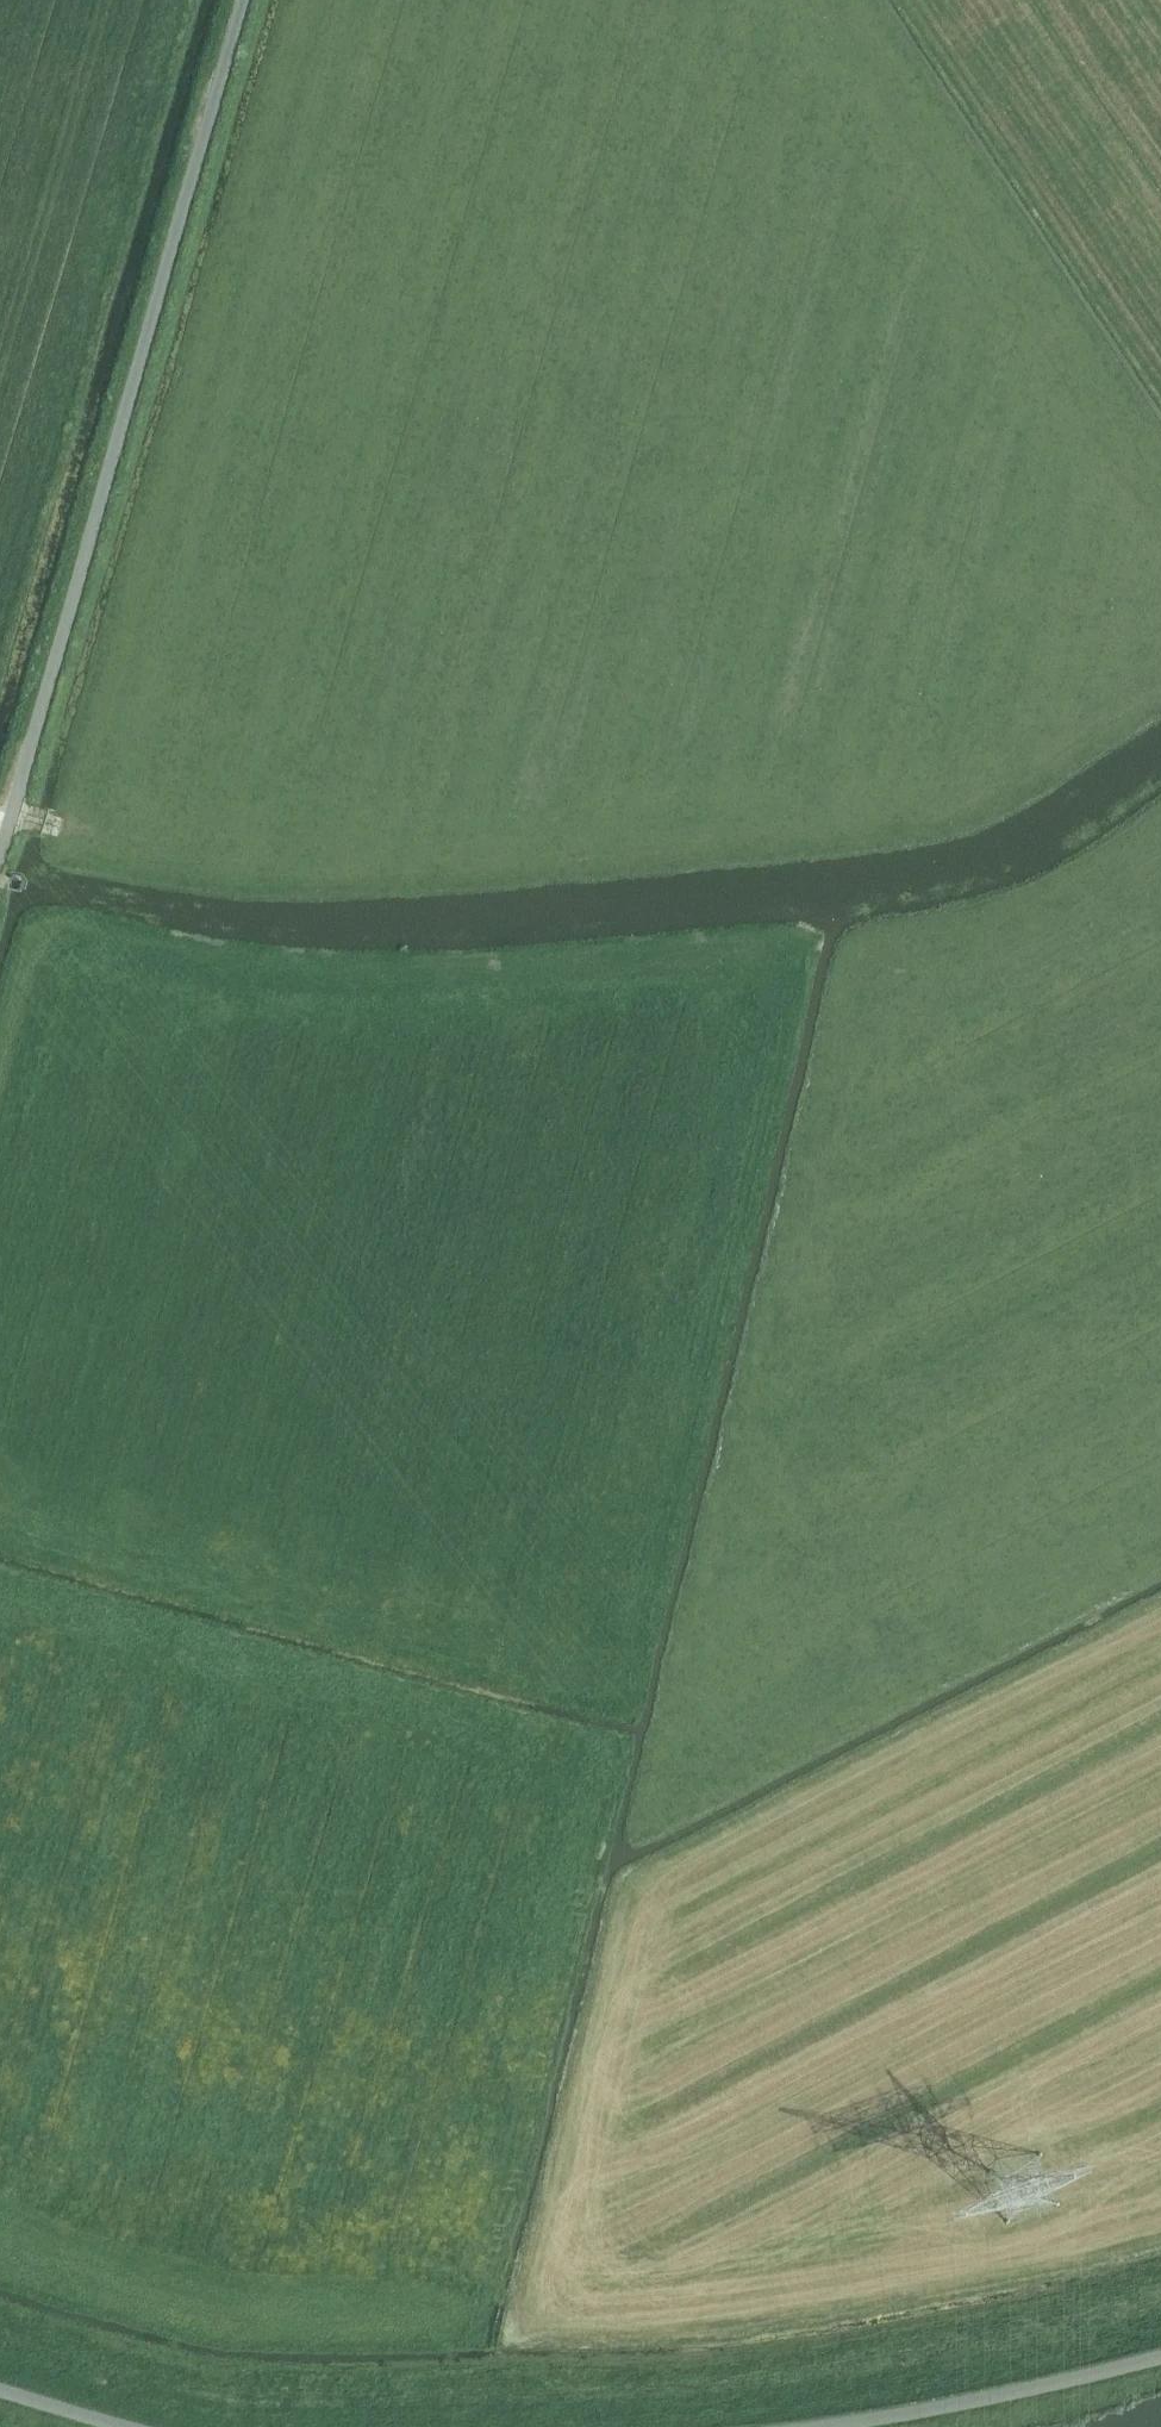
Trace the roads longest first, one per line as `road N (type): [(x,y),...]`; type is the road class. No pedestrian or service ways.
road 1 (unclassified): [(0,866),(245,0)]
road 2 (unclassified): [(842,2426),(1160,2362)]
road 3 (unclassified): [(0,2392),(119,2426)]

